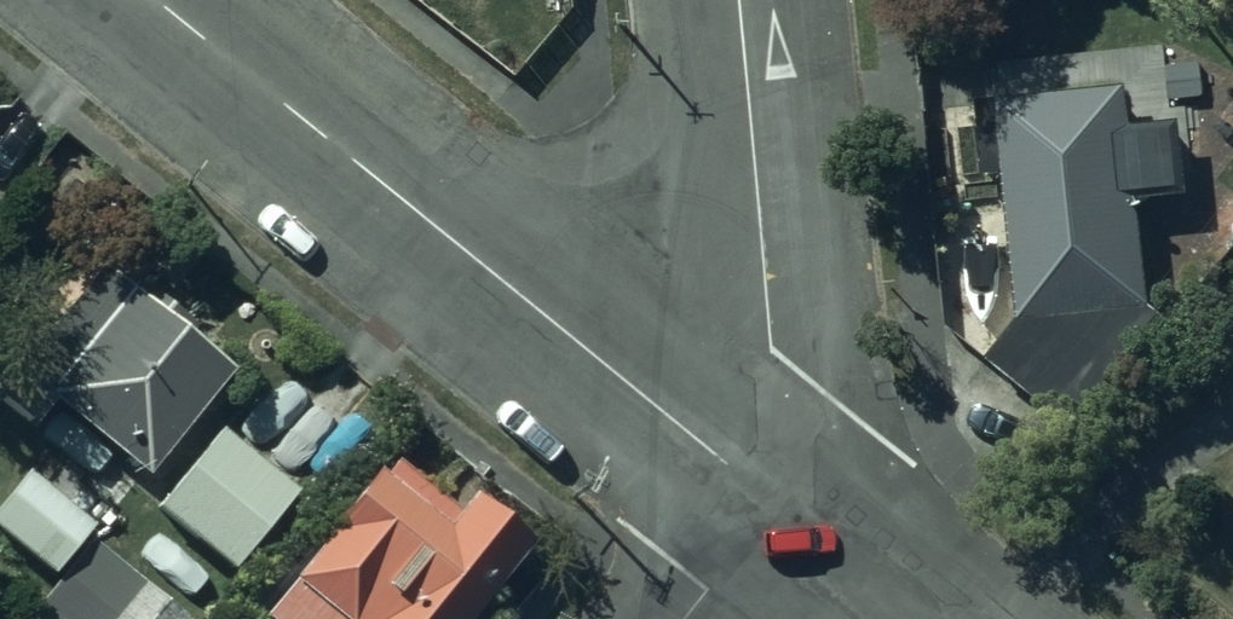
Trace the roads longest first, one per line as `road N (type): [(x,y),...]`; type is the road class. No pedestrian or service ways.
road 1 (residential): [(155,0),(762,492)]
road 2 (residential): [(736,0),(769,318),(762,492)]
road 3 (residential): [(762,492),(929,618)]
road 4 (residential): [(762,492),(685,618)]

